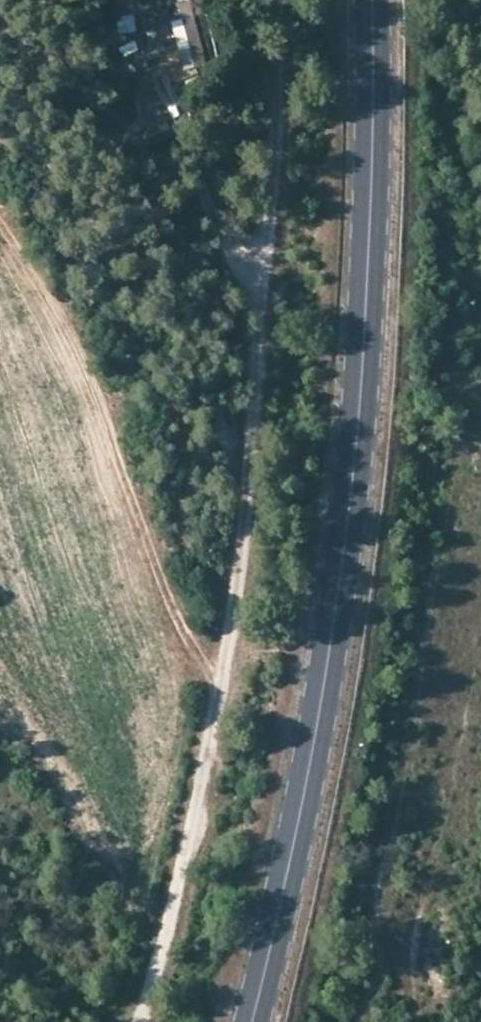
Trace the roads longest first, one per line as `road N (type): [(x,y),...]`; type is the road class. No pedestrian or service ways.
road 1 (track): [(143,1021),(163,963),(235,619),(262,357),(277,0)]
road 2 (primary): [(252,1021),(312,754),(355,466),(373,173),(373,0)]
road 3 (track): [(262,299),(229,248),(176,124),(147,13)]

